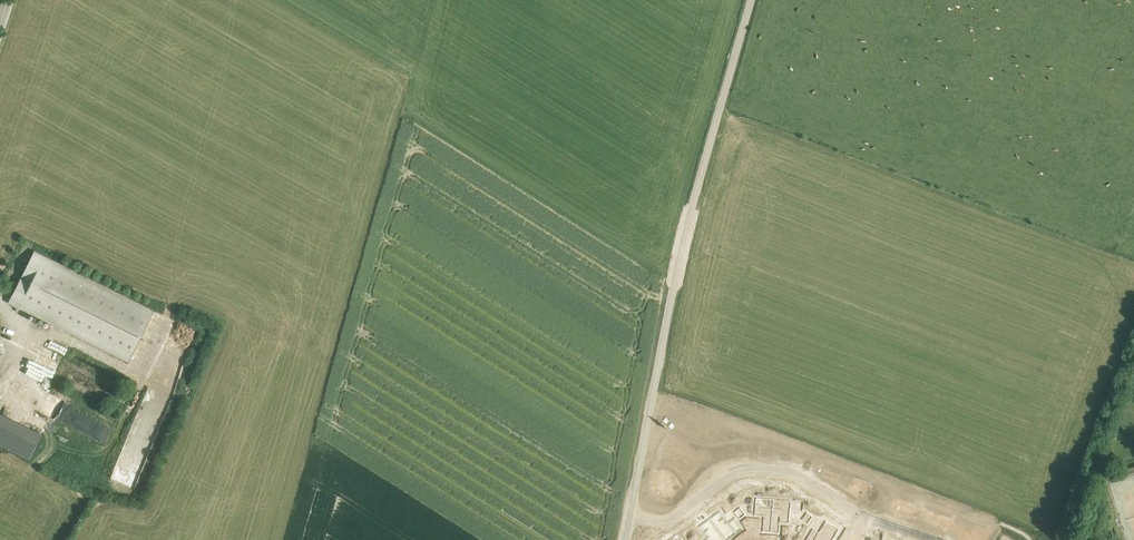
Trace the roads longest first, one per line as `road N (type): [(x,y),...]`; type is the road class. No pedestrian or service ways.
road 1 (unclassified): [(634,514),(687,229),(753,0)]
road 2 (residential): [(634,514),(672,519),(739,468),(799,476),(866,516)]

